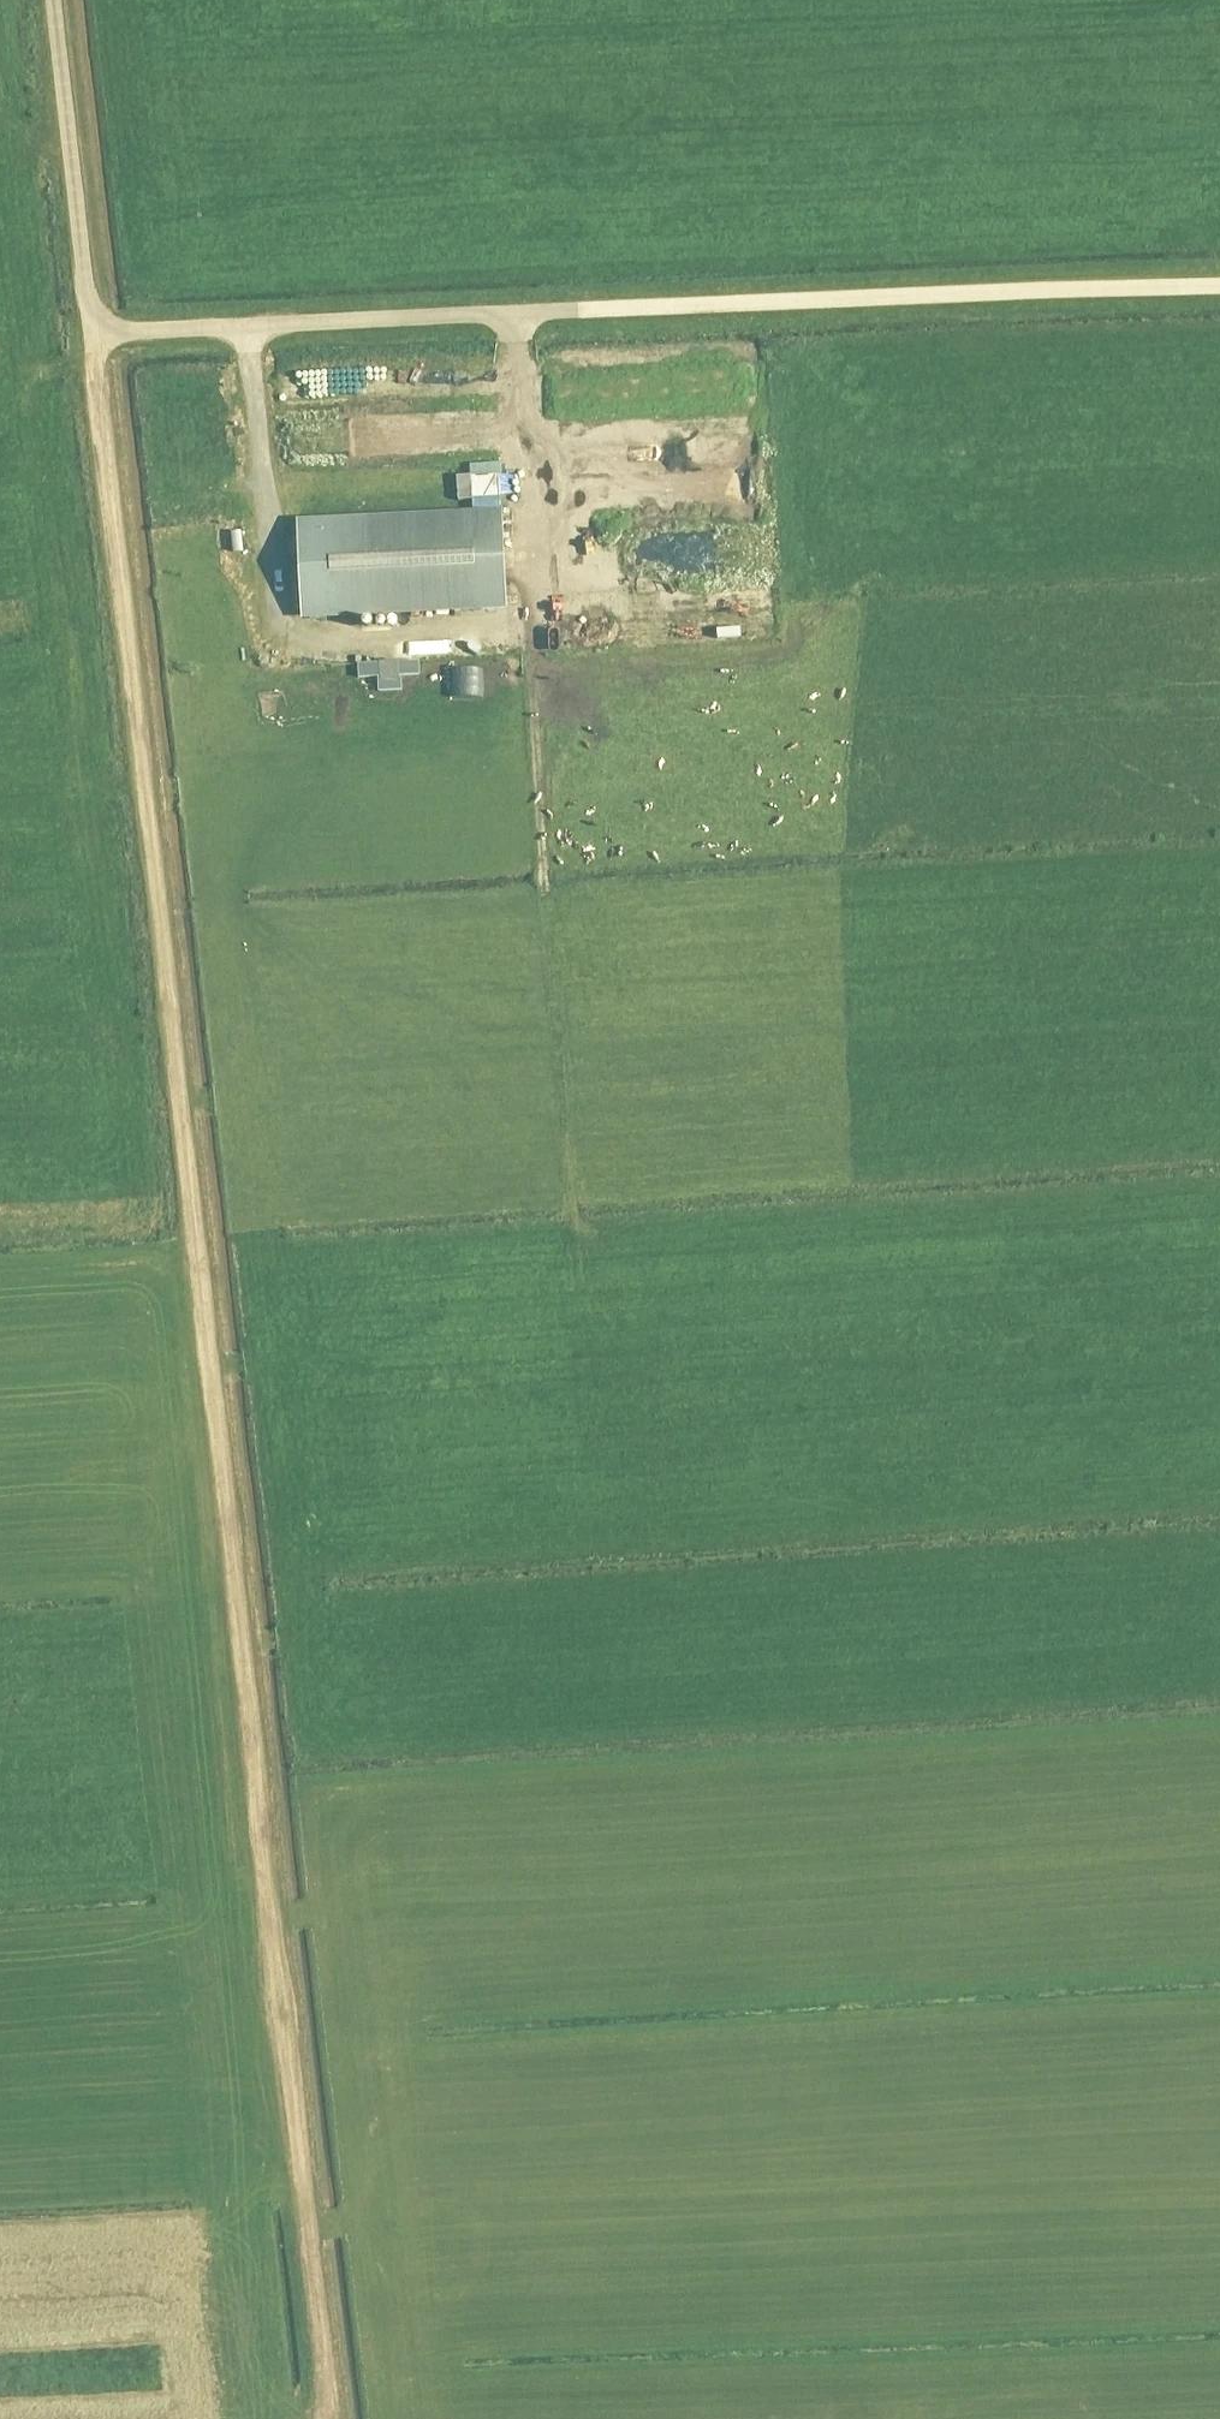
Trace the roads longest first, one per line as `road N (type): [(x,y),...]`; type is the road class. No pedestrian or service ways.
road 1 (track): [(90,336),(328,2418)]
road 2 (unclassified): [(1219,289),(90,336)]
road 3 (unclassified): [(52,0),(90,336)]

